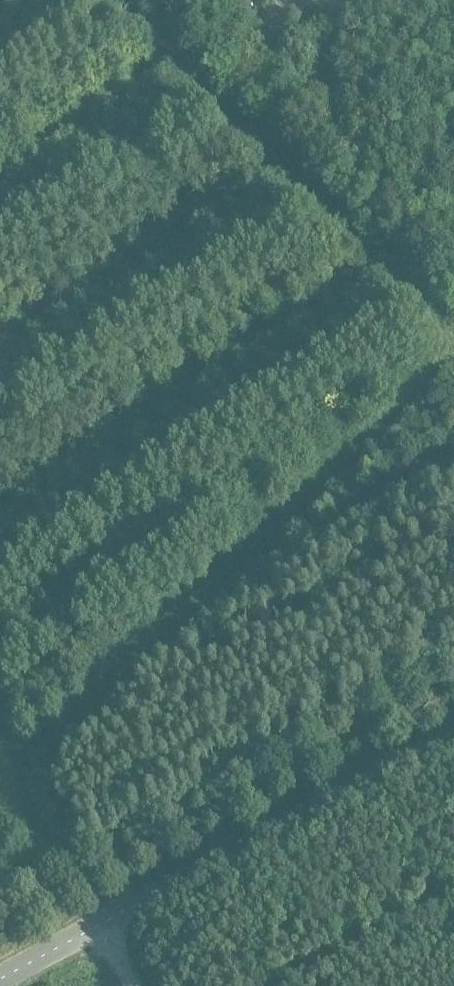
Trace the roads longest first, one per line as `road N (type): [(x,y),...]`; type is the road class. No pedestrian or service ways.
road 1 (unclassified): [(453,733),(0,980)]

